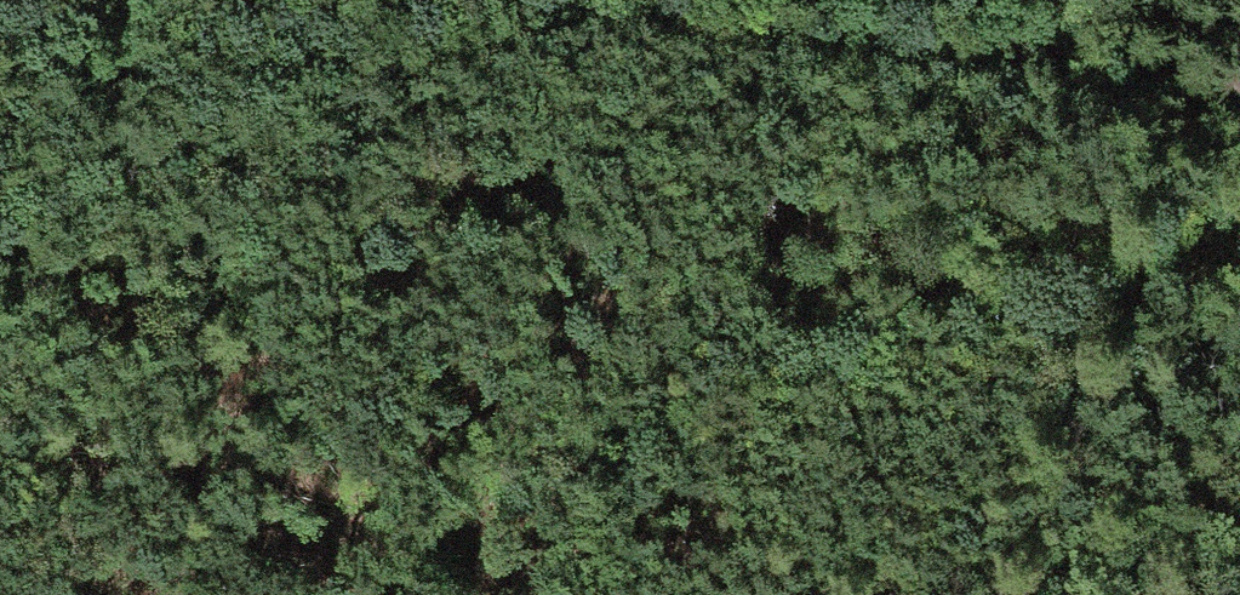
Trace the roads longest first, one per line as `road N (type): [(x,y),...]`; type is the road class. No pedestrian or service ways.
road 1 (track): [(0,299),(569,17),(1051,104),(1239,149)]
road 2 (track): [(508,594),(532,561),(675,466),(919,370),(1239,289)]
road 3 (track): [(569,17),(374,0)]

